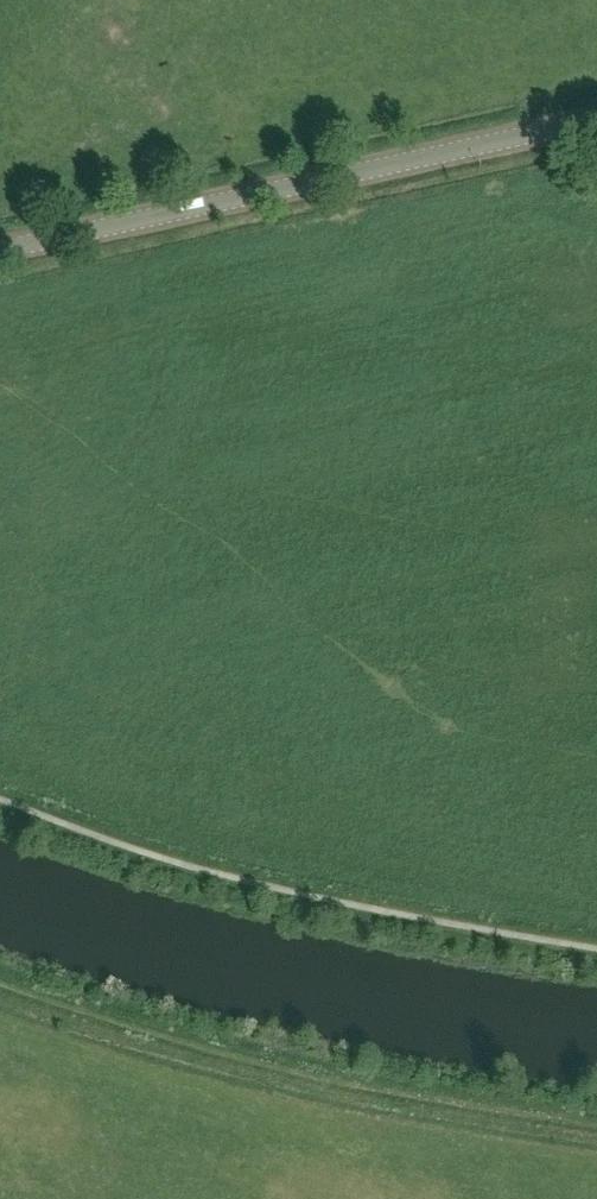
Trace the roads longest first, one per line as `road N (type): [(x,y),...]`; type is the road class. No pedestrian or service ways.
road 1 (track): [(0,966),(344,1070),(596,1116)]
road 2 (tertiary): [(0,249),(596,121)]

